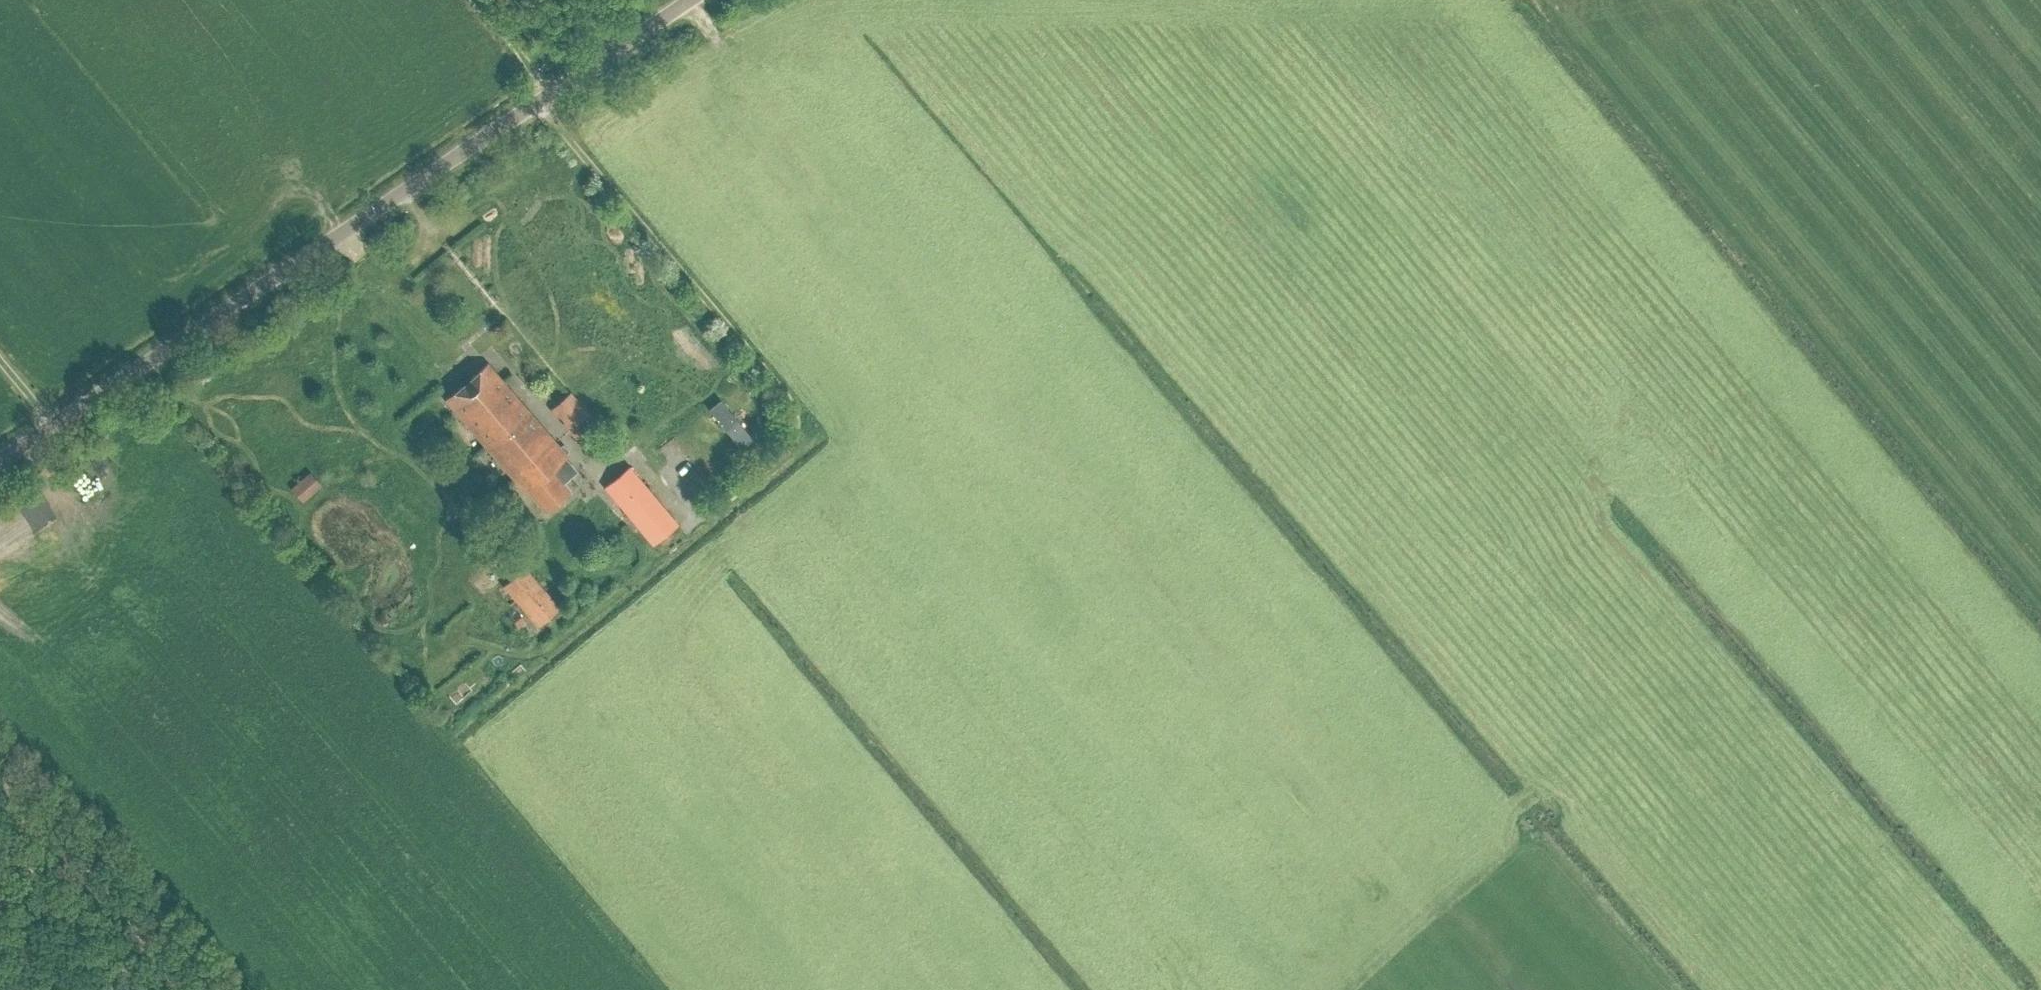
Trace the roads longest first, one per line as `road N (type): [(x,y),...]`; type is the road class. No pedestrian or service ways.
road 1 (unclassified): [(0,457),(688,0)]

